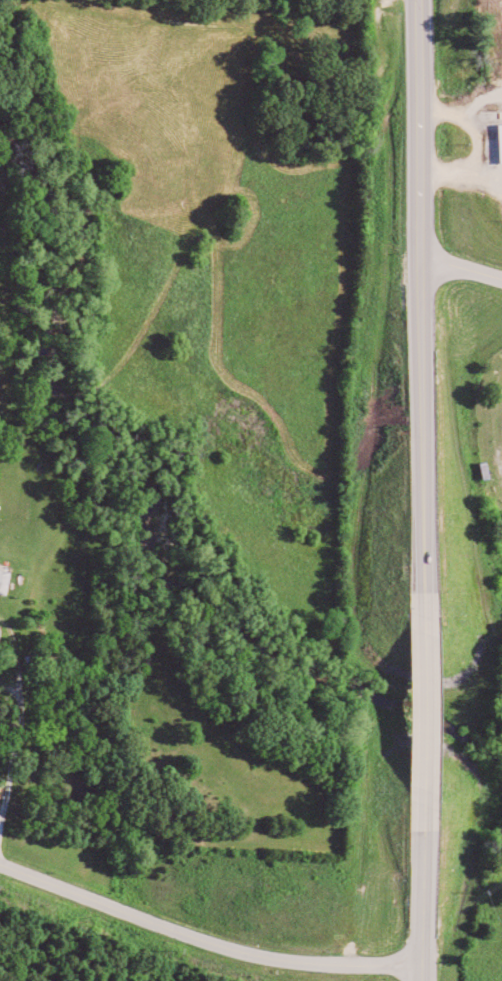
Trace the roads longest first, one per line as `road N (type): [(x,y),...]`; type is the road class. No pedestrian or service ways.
road 1 (residential): [(413,962),(272,955),(0,863)]
road 2 (primary): [(415,583),(417,263)]
road 3 (primary): [(417,263),(417,0)]
road 4 (primary): [(414,801),(415,583)]
road 5 (primary): [(413,962),(414,801)]

